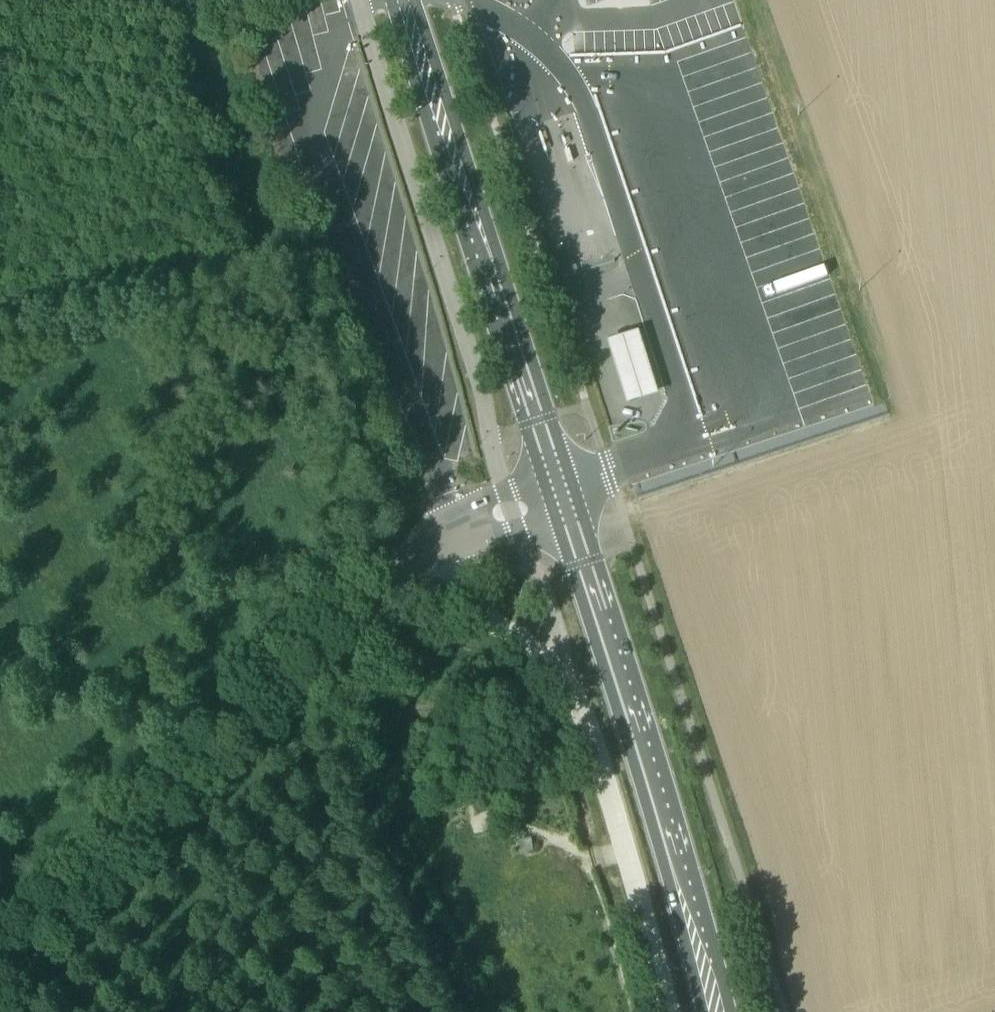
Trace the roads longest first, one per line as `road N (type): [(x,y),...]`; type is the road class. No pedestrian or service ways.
road 1 (unclassified): [(0,987),(435,534)]
road 2 (primary): [(561,493),(689,901),(716,1011)]
road 3 (unclassified): [(357,0),(478,373),(513,511)]
road 4 (primary): [(561,493),(401,0)]
road 5 (unclassified): [(672,1011),(589,727),(562,673)]
road 6 (unclassified): [(435,534),(469,601),(562,673)]
road 7 (unclassified): [(562,673),(559,628),(513,511)]

